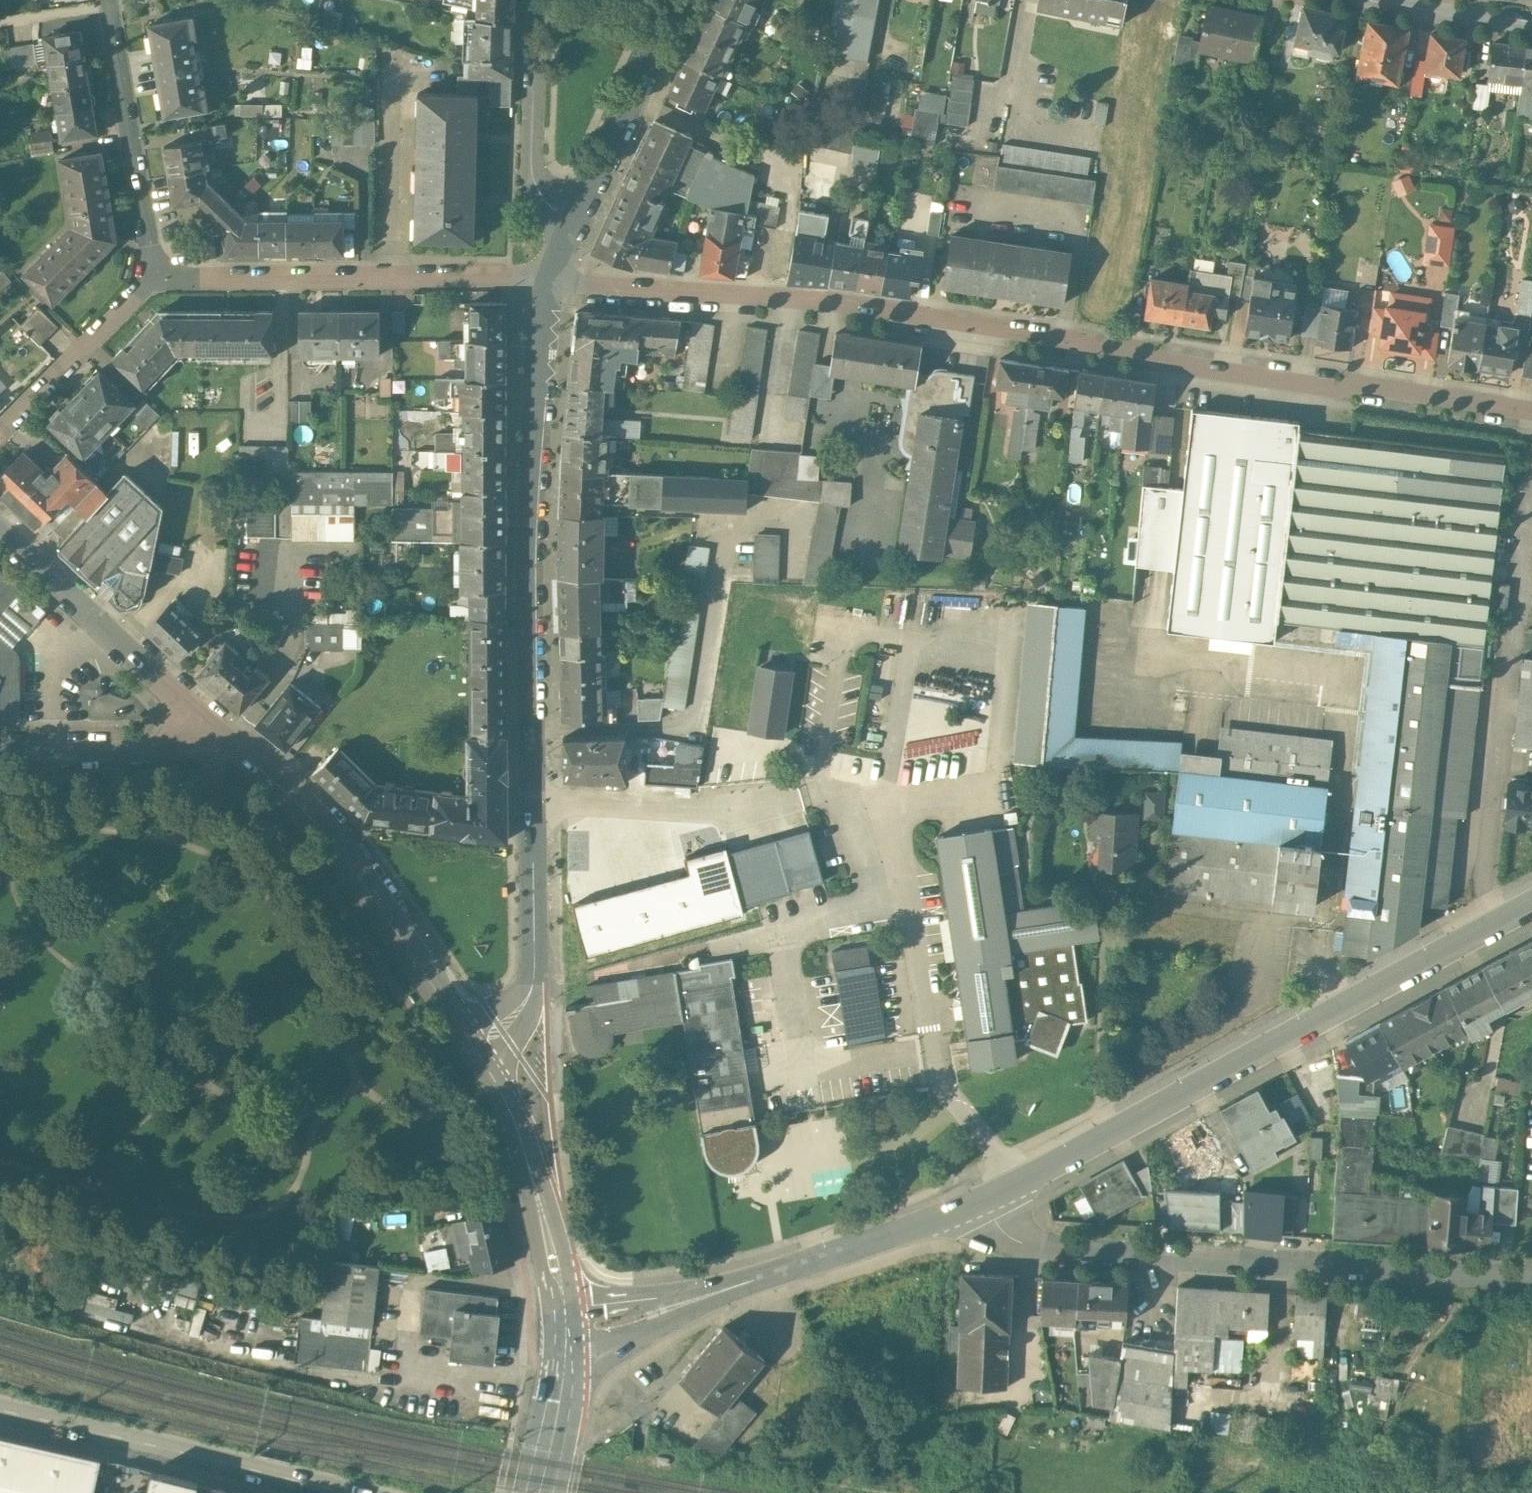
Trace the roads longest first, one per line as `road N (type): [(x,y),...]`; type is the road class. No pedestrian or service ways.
road 1 (residential): [(1531,411),(1153,359),(831,301),(552,281)]
road 2 (residential): [(479,1041),(540,971),(528,582),(530,468),(552,281)]
road 3 (tertiary): [(980,1201),(1531,904)]
road 4 (unclassified): [(1531,1280),(1046,1246),(993,1218),(980,1201)]
road 5 (residential): [(198,706),(326,821),(376,881),(479,1041)]
road 6 (tertiary): [(567,1327),(727,1289),(980,1201)]
road 7 (residential): [(552,281),(511,273),(159,275)]
road 8 (secondary): [(349,1492),(0,1412)]
road 9 (residential): [(479,1041),(544,1195),(567,1327)]
road 10 (residential): [(159,275),(110,8)]
road 11 (residential): [(0,532),(198,706)]
road 12 (residential): [(575,219),(677,0)]
road 13 (residential): [(575,219),(544,198),(532,161),(540,0)]
road 14 (residential): [(0,426),(159,275)]
road 15 (track): [(1100,149),(1122,166),(1128,211),(1063,340)]
road 16 (residential): [(0,751),(148,747),(198,706)]
road 17 (tertiary): [(567,1327),(561,1405),(539,1492)]
road 18 (residential): [(1387,0),(1531,23)]

